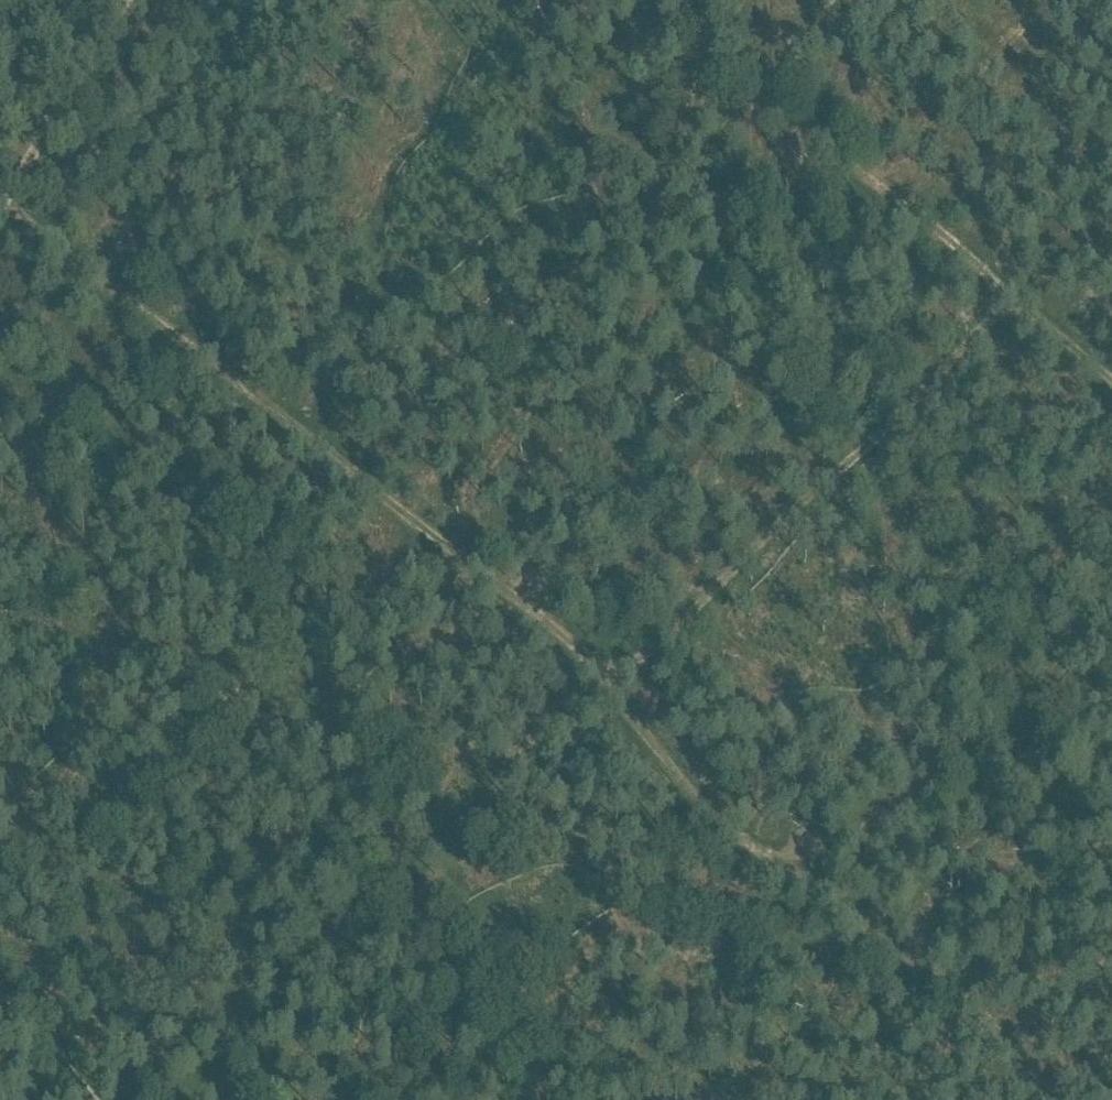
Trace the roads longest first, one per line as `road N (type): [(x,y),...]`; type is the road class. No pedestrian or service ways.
road 1 (track): [(1,208),(616,676),(678,786),(889,947),(1038,1099)]
road 2 (track): [(999,297),(616,676),(341,920),(219,1042),(190,1099)]
road 3 (track): [(1111,390),(649,0)]
road 4 (track): [(0,209),(126,0)]
road 5 (track): [(0,987),(96,1099)]
road 6 (track): [(766,98),(839,0)]

